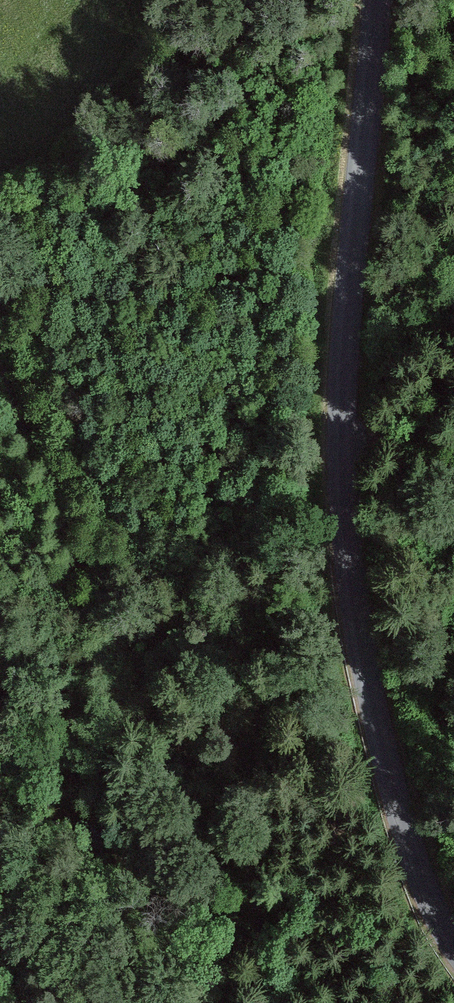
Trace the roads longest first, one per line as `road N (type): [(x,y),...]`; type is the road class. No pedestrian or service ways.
road 1 (tertiary): [(453,954),(428,904),(389,778),(348,571),(341,433),(379,0)]
road 2 (track): [(239,1002),(271,968),(249,865),(30,430),(0,346)]

